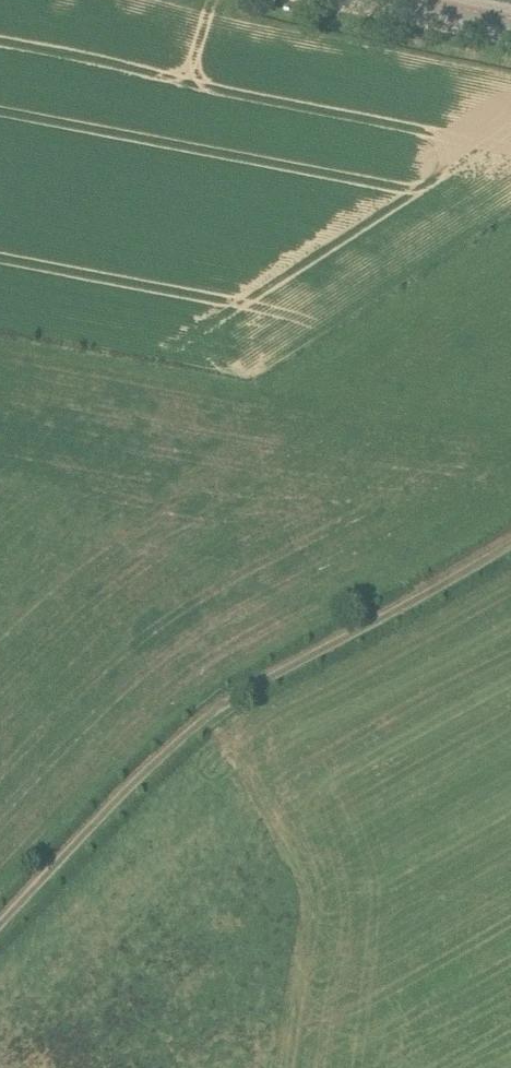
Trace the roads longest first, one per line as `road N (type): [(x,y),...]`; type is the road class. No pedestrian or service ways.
road 1 (track): [(510,540),(204,717),(0,922)]
road 2 (tertiary): [(510,29),(356,0)]

